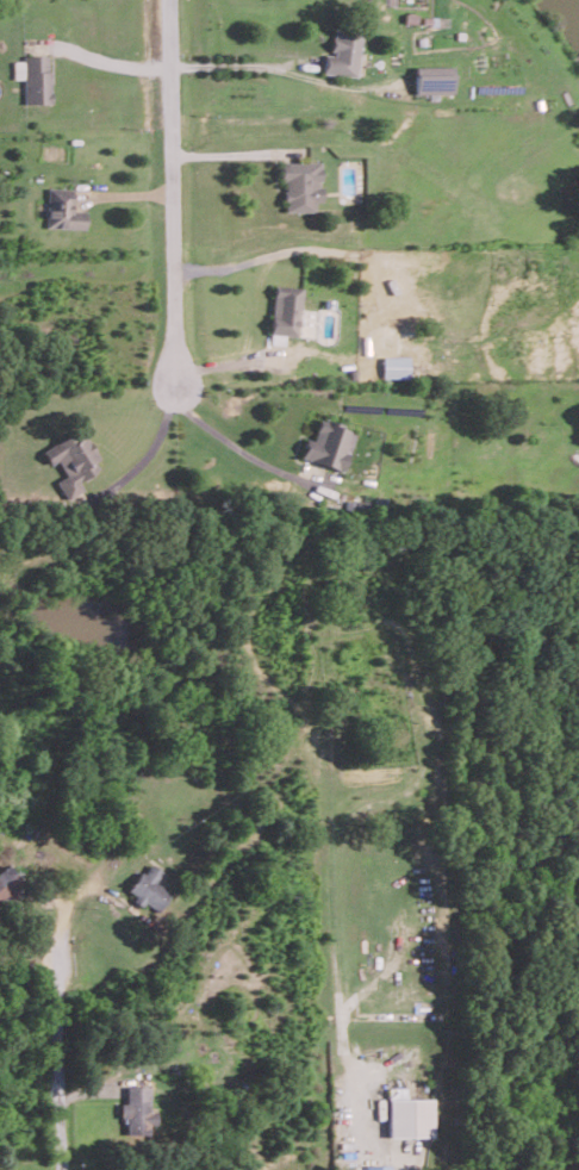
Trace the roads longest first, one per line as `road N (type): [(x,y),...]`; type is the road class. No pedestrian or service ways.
road 1 (residential): [(172,0),(178,384)]
road 2 (residential): [(64,1169),(54,957)]

